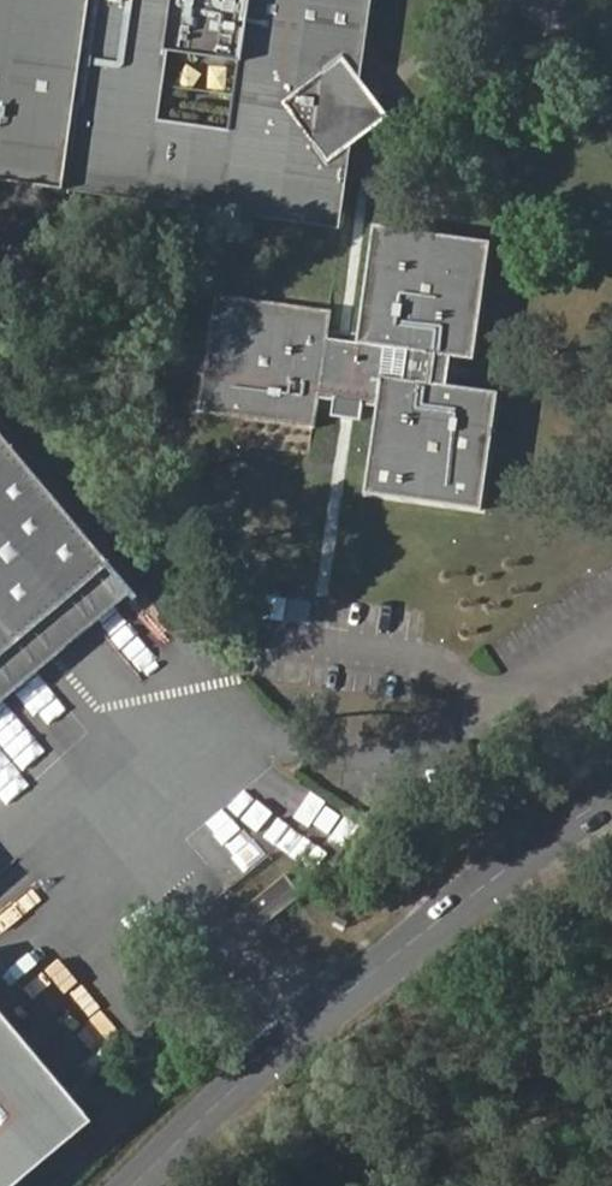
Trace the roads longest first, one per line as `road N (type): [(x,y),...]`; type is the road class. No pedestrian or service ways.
road 1 (unclassified): [(611,805),(303,1043),(141,1185)]

